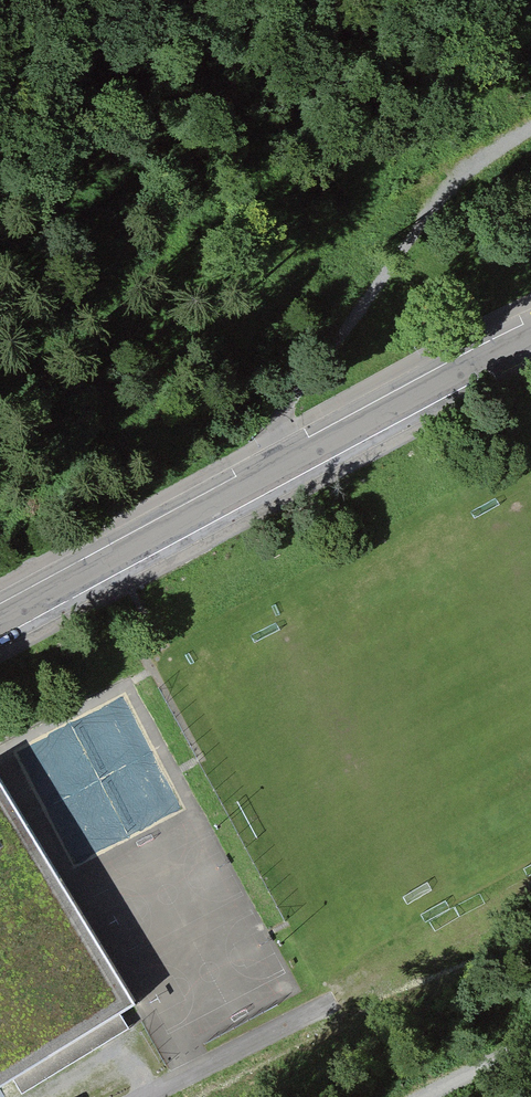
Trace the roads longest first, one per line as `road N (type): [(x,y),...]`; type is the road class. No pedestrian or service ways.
road 1 (tertiary): [(530,334),(0,620)]
road 2 (track): [(0,361),(181,275),(316,248),(454,179)]
road 3 (track): [(288,464),(275,428),(406,242),(454,179),(530,129)]

